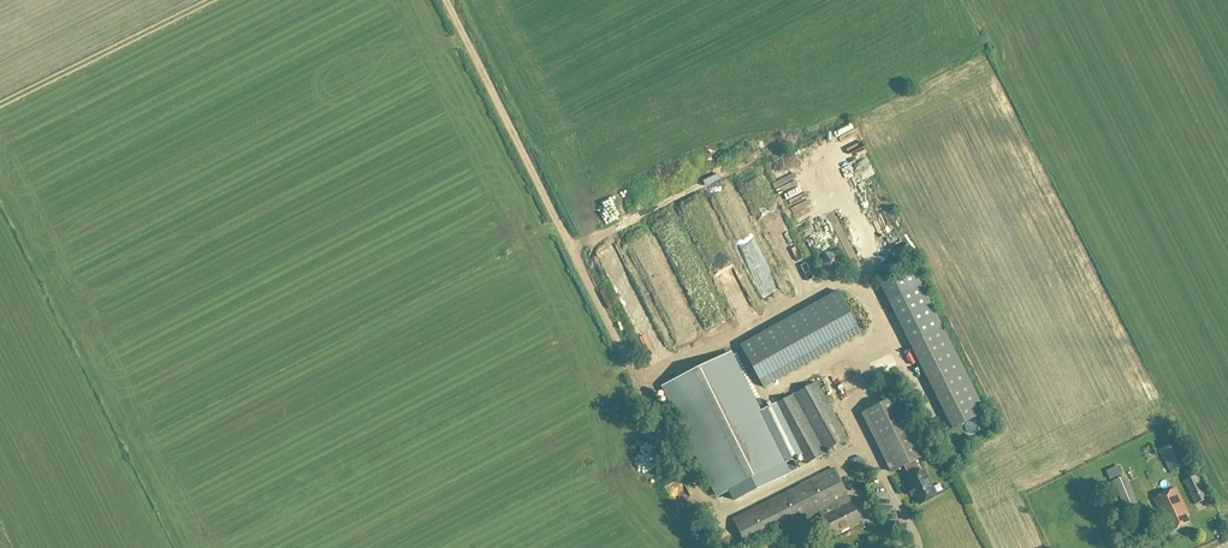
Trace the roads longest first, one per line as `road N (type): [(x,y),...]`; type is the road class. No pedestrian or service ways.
road 1 (track): [(444,0),(663,431)]
road 2 (track): [(212,0),(0,105)]
road 3 (unclassified): [(722,547),(663,431)]

